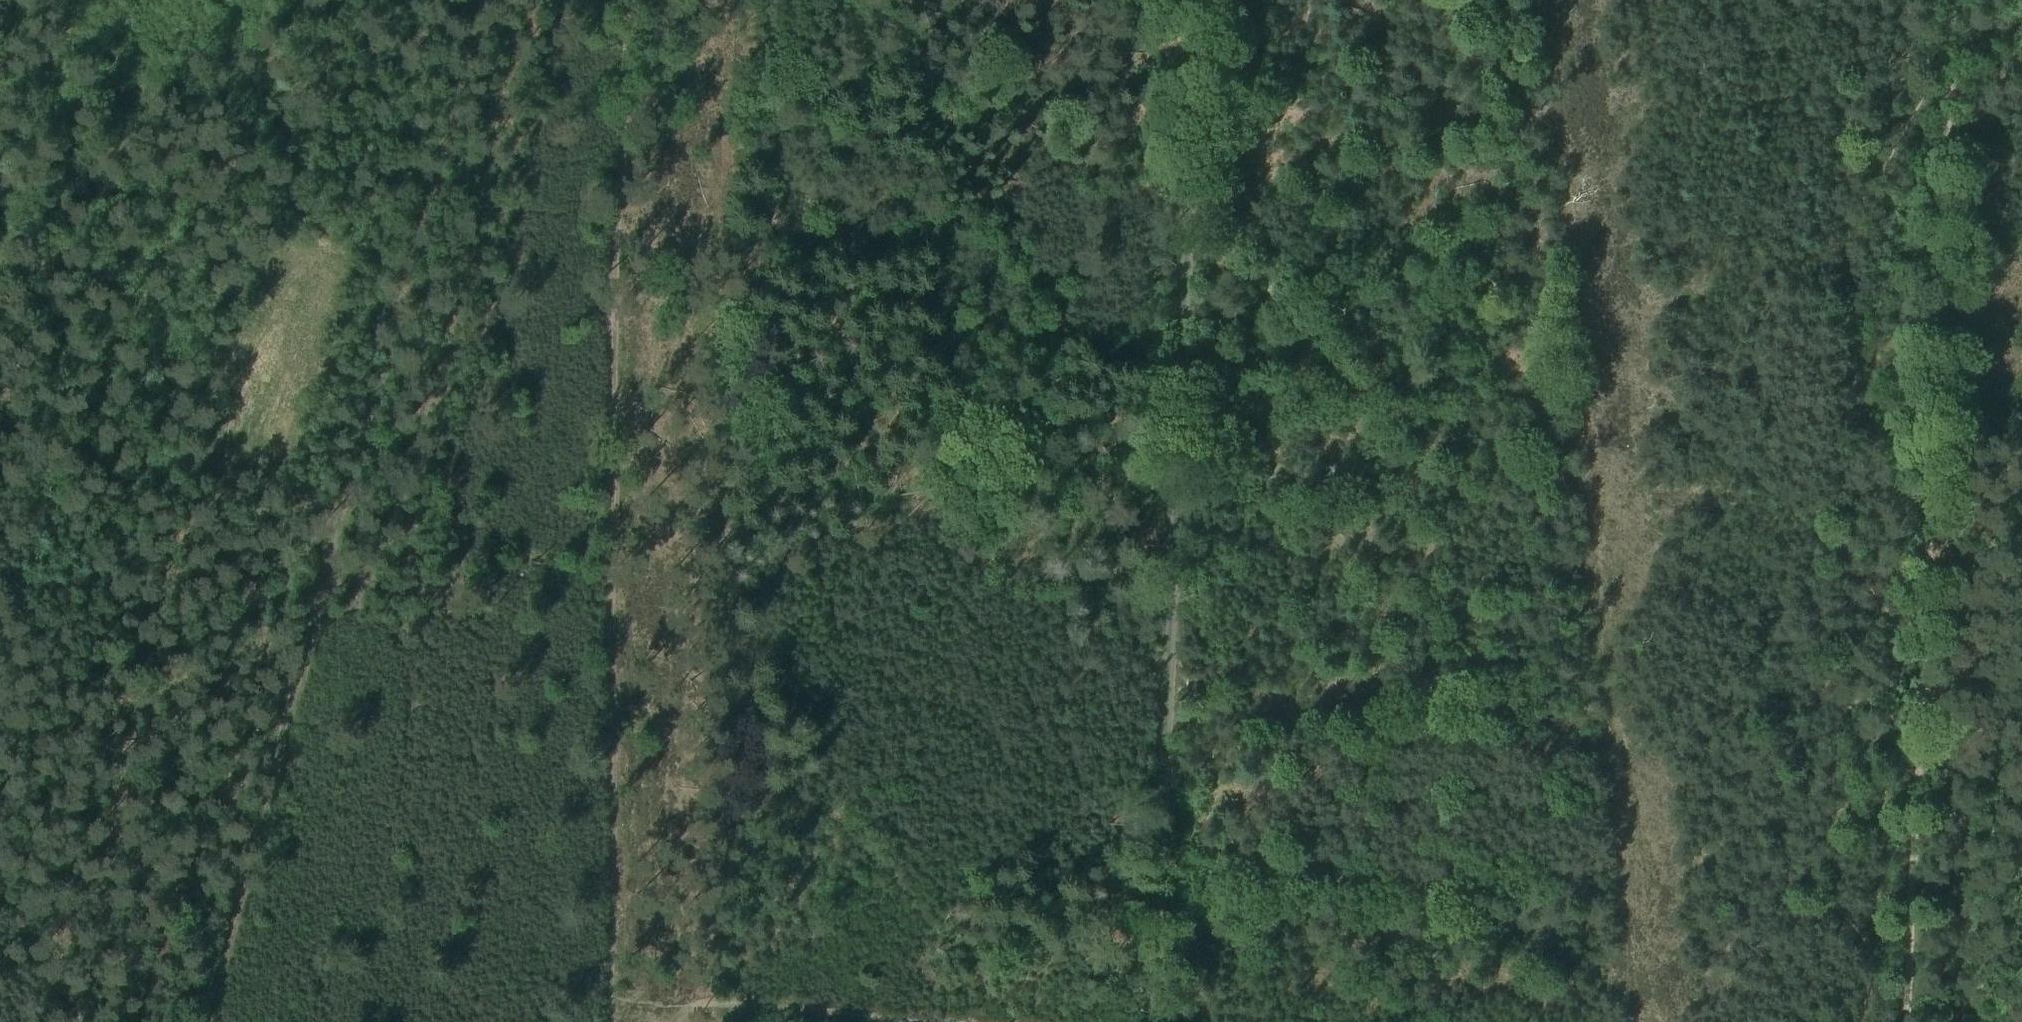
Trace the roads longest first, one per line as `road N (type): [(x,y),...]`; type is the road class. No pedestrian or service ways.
road 1 (track): [(193,1021),(482,0)]
road 2 (track): [(1946,0),(1895,1021)]
road 3 (unclassified): [(1209,0),(1161,1021)]
road 4 (track): [(620,1021),(627,0)]
road 5 (track): [(620,1003),(850,1021)]

